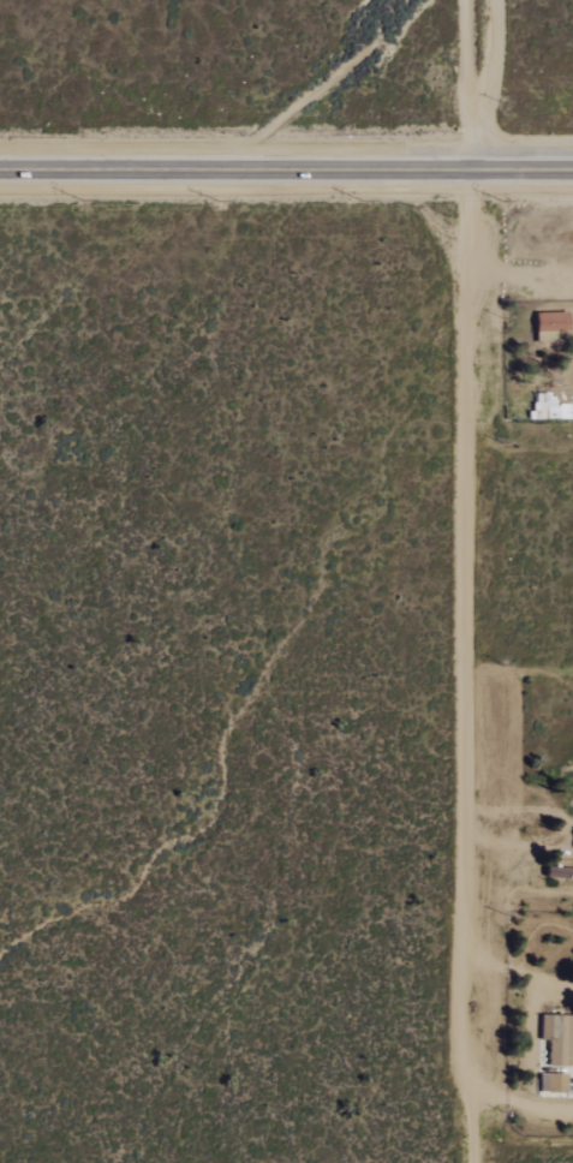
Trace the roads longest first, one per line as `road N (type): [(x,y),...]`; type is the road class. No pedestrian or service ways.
road 1 (track): [(473,0),(495,764),(474,1162)]
road 2 (secondary): [(0,172),(572,172)]

